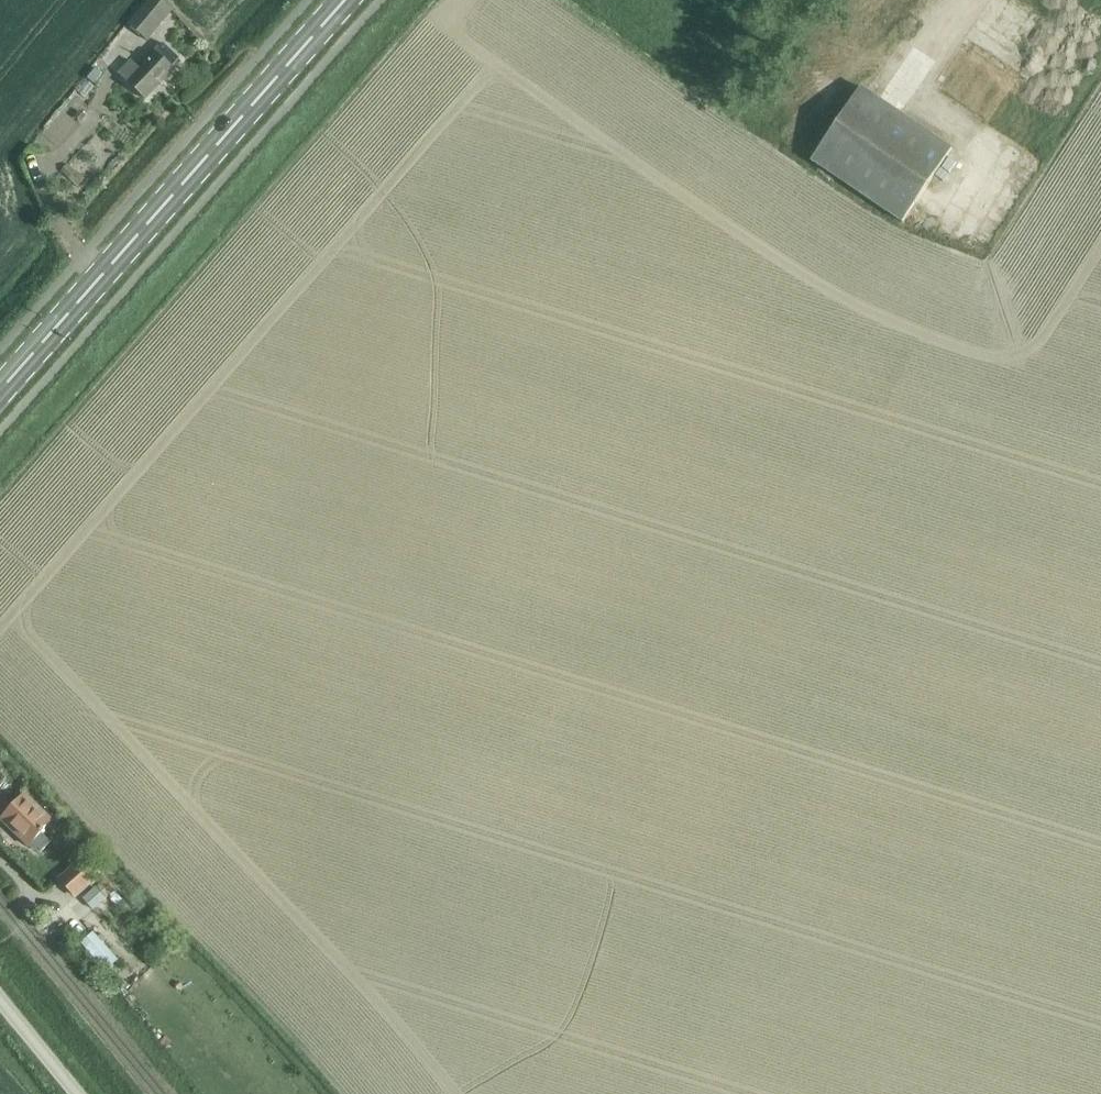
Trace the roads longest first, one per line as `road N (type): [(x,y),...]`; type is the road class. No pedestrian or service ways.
road 1 (secondary): [(0,391),(348,0)]

